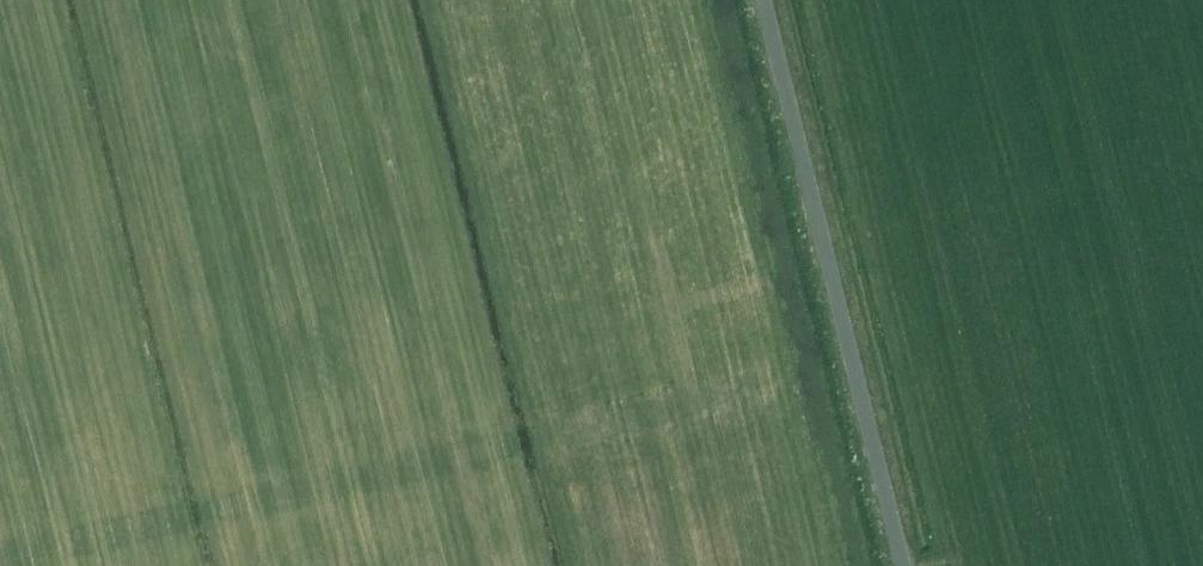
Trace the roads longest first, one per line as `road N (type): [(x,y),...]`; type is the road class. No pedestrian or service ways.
road 1 (unclassified): [(905,565),(767,0)]

